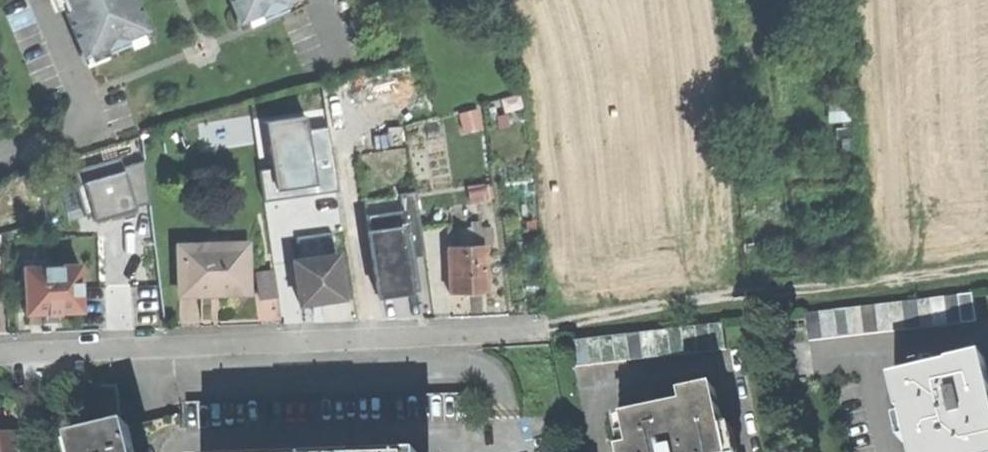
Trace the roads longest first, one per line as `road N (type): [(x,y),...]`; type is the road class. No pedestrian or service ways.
road 1 (residential): [(547,326),(0,354)]
road 2 (track): [(987,267),(730,295),(547,326)]

